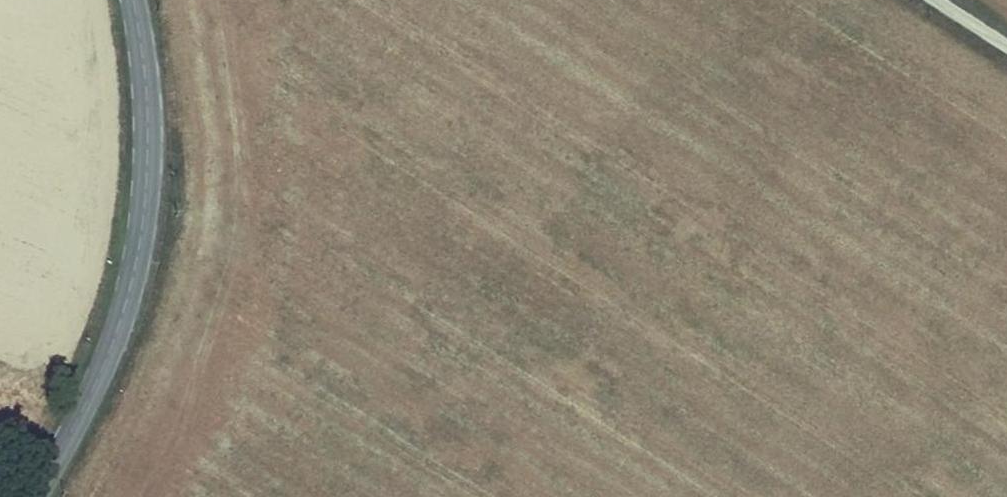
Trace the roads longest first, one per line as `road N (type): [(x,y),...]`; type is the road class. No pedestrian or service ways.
road 1 (secondary): [(128,0),(152,94),(156,167),(148,216),(128,304),(33,496)]

